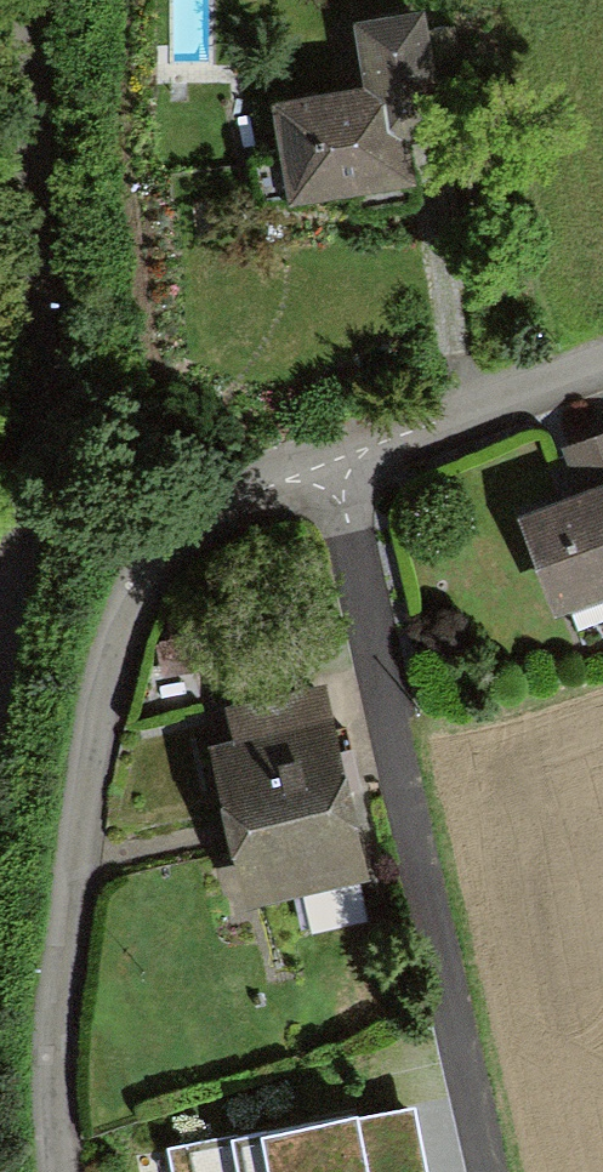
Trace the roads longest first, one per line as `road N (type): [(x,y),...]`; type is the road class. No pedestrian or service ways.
road 1 (residential): [(326,463),(171,538),(115,616),(48,953),(48,1171)]
road 2 (residential): [(485,1171),(326,463)]
road 3 (residential): [(28,0),(19,476),(0,607)]
road 4 (residential): [(602,359),(326,463)]

